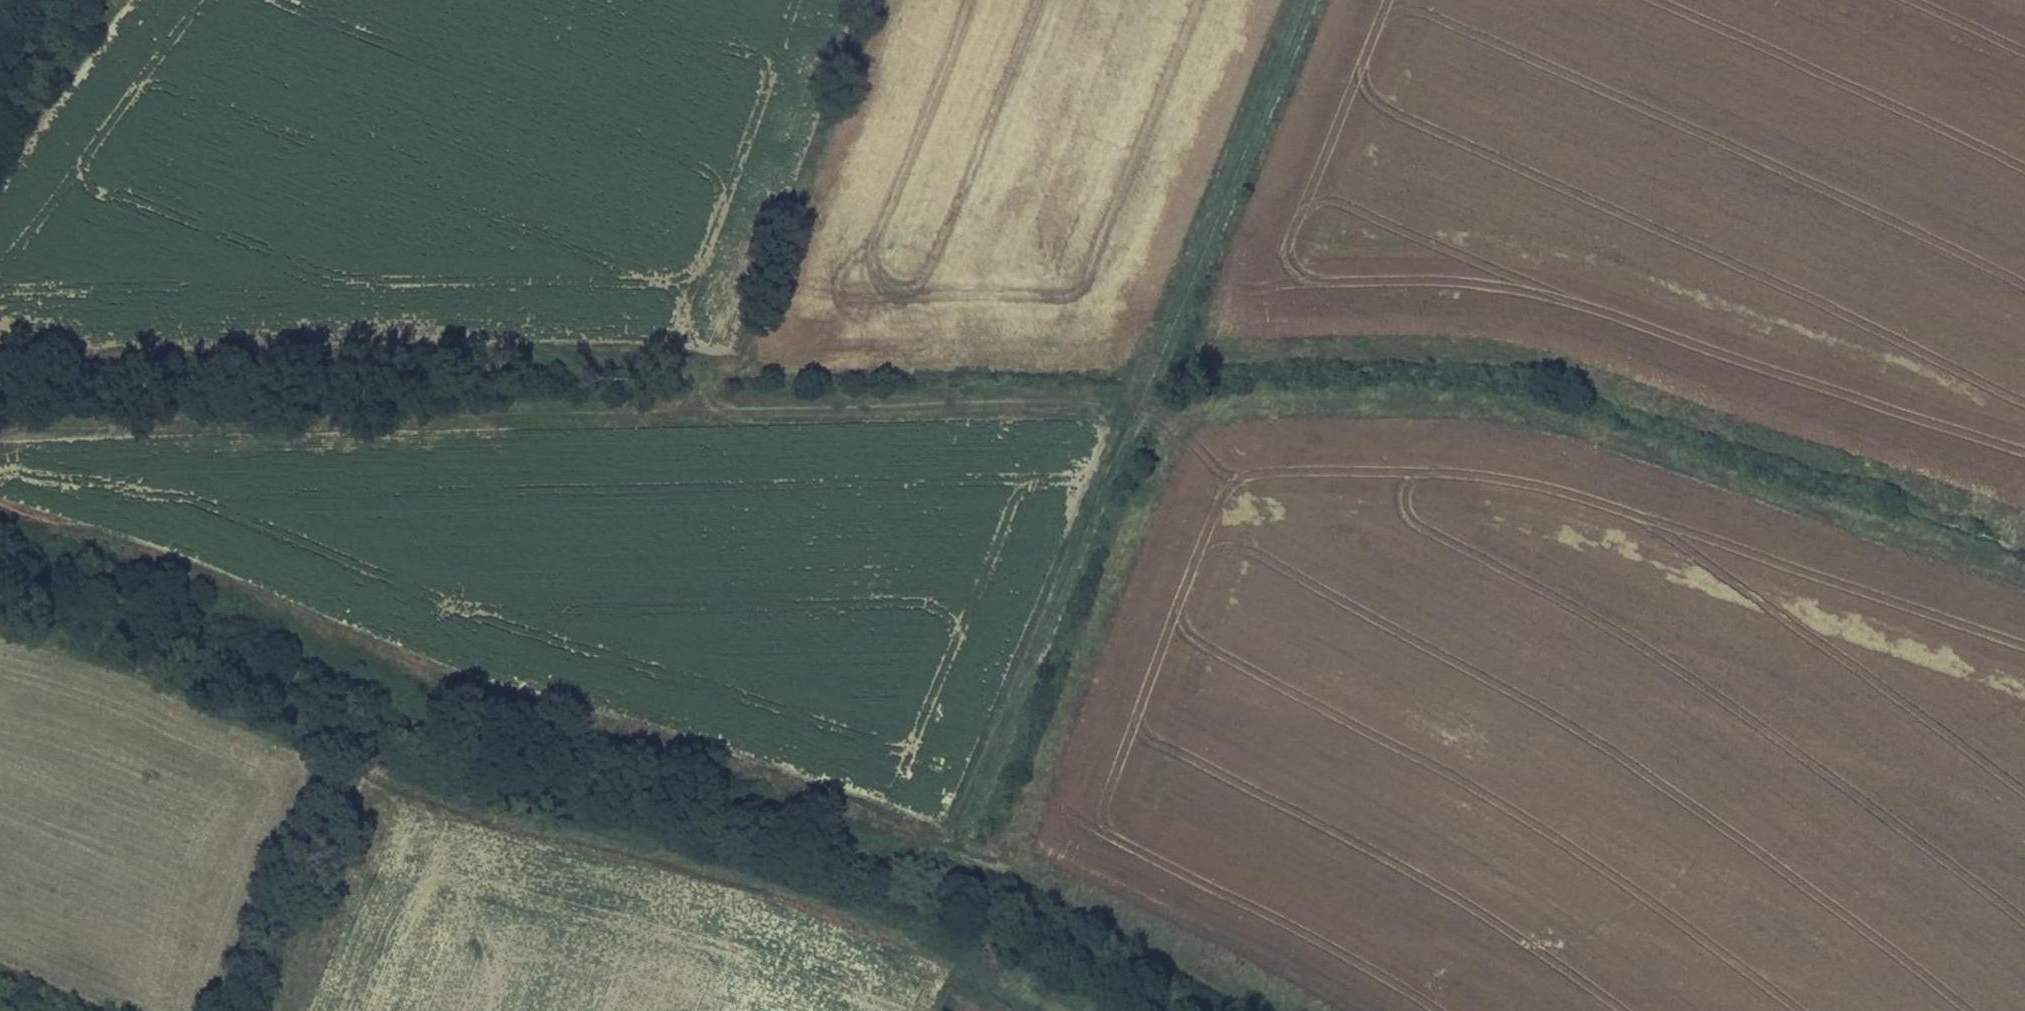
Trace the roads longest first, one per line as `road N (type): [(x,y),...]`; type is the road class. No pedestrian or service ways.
road 1 (track): [(1129,408),(1298,0)]

